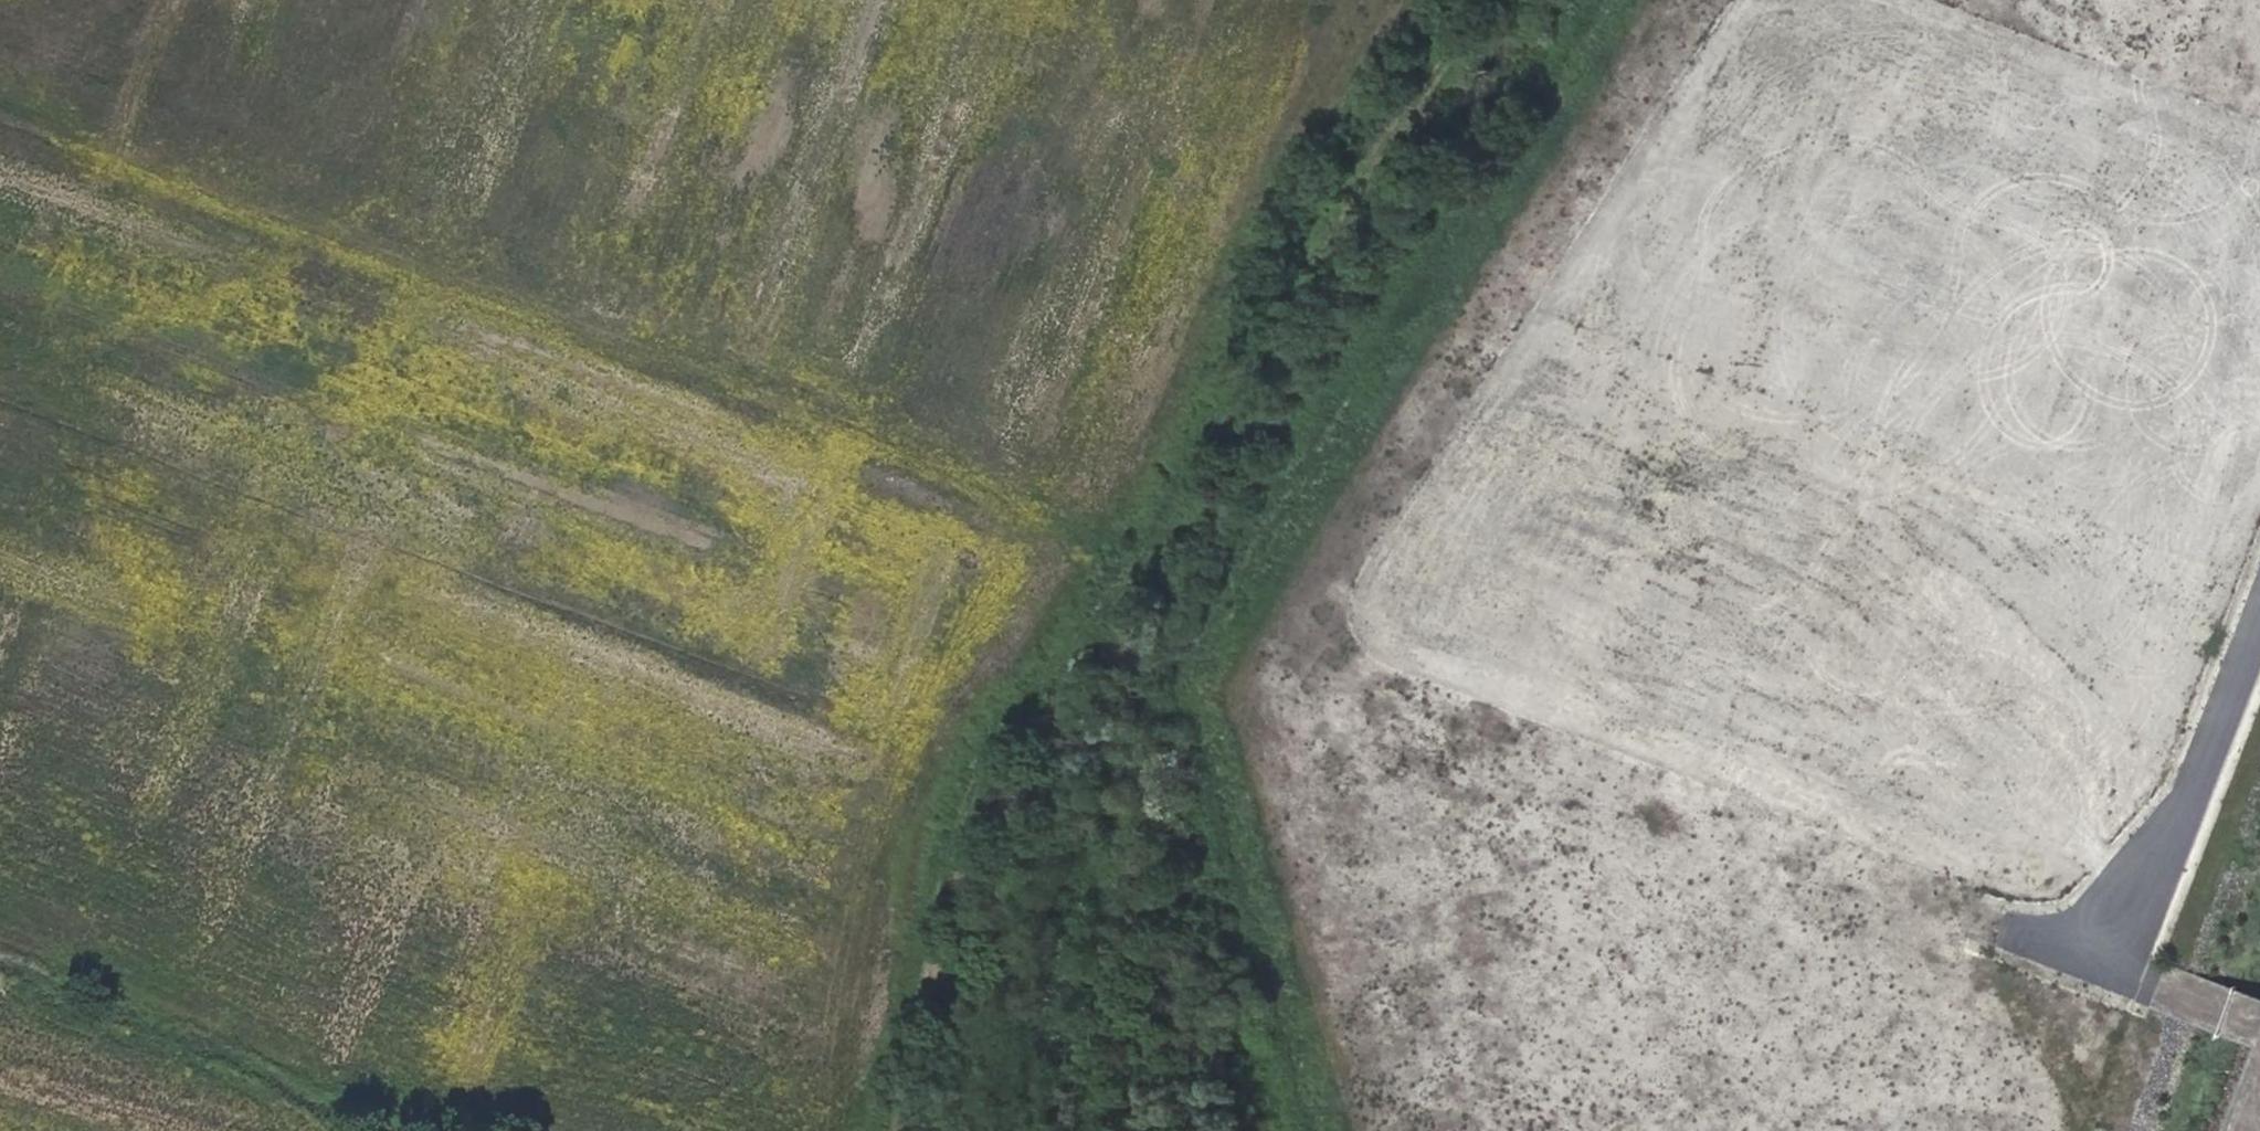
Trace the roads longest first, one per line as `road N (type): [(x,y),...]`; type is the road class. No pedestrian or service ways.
road 1 (unclassified): [(2259,639),(2073,1130)]

